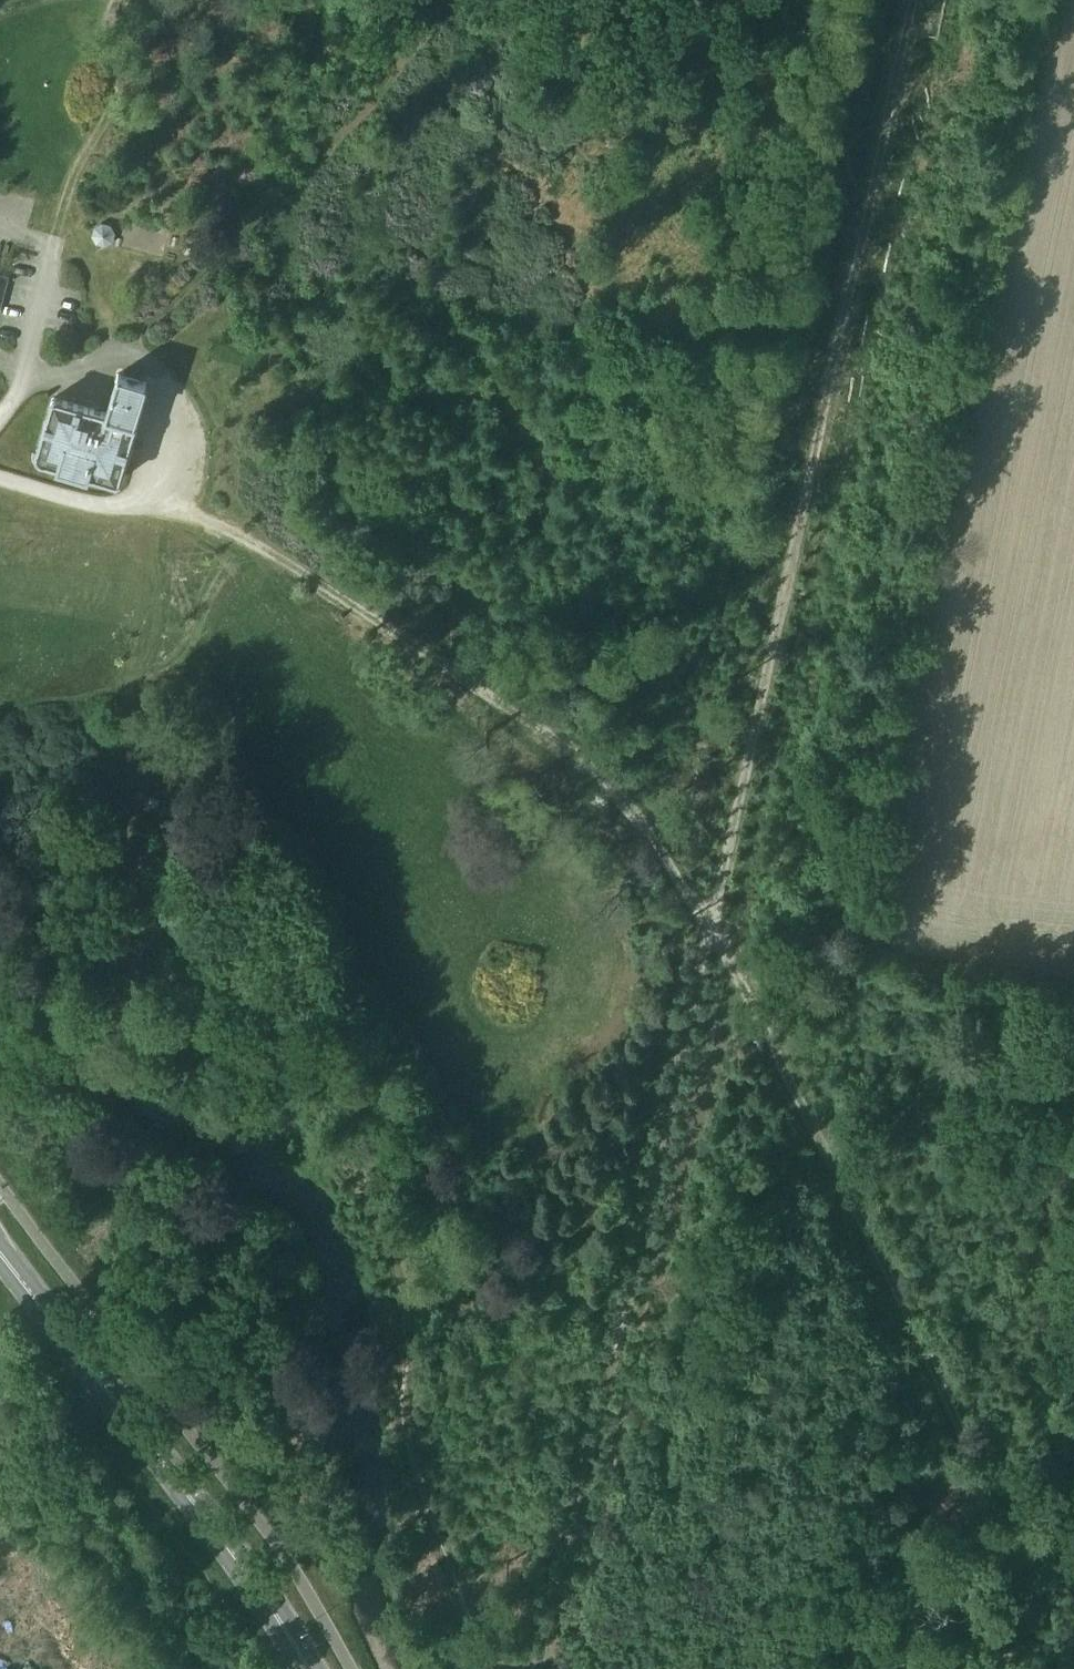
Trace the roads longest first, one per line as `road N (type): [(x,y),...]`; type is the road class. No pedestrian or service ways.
road 1 (track): [(1073,1564),(1038,1553),(1005,1515),(739,982),(637,819),(680,772),(696,732),(701,648),(738,540),(744,492),(780,373),(788,305),(743,149),(727,122),(696,74),(599,0)]
road 2 (track): [(539,1668),(555,1561),(672,1028),(915,0)]
road 3 (track): [(0,979),(174,1061),(346,1171),(391,1262),(412,1459),(485,1668)]
road 4 (track): [(637,819),(602,767),(256,534),(176,497)]
road 5 (primary): [(308,1668),(221,1535),(0,1251)]
road 6 (track): [(0,476),(101,505),(176,497),(179,413),(165,379),(127,343),(28,365),(7,412)]
road 7 (track): [(28,365),(59,249),(25,236)]

